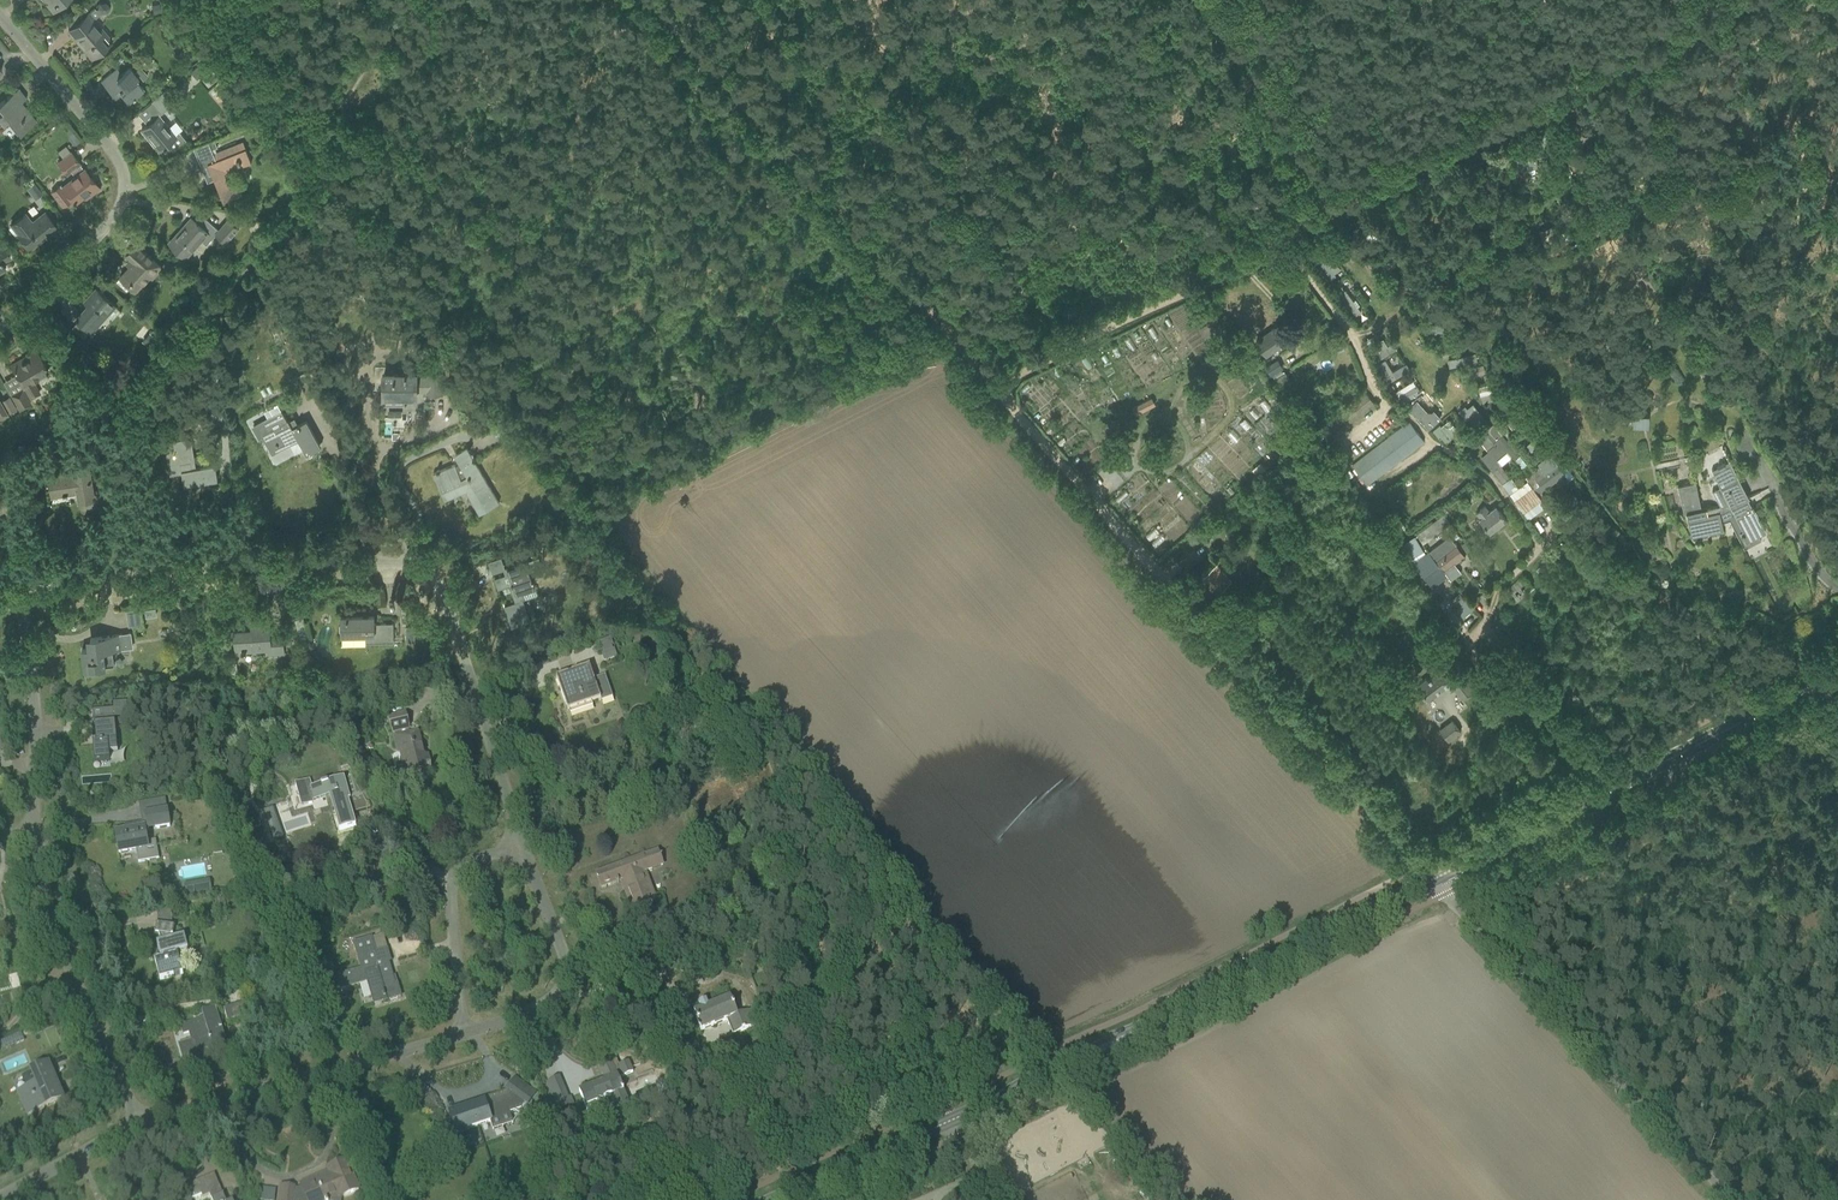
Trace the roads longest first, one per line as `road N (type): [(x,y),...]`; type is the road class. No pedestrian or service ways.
road 1 (residential): [(521,844),(439,584),(418,566),(272,563),(20,597)]
road 2 (track): [(1422,865),(993,384)]
road 3 (track): [(1269,252),(1753,0)]
road 4 (secondary): [(1434,880),(1837,673)]
road 5 (track): [(695,51),(993,384)]
road 6 (unclassified): [(1731,1199),(1447,894)]
road 7 (residential): [(0,17),(123,166),(121,200),(33,297)]
road 8 (residential): [(140,1122),(462,1033)]
road 9 (secondary): [(1137,1031),(1434,880)]
road 10 (residential): [(140,1122),(46,890),(33,821)]
road 11 (track): [(1134,467),(1119,453),(1118,433),(1171,416),(1195,378),(1220,383),(1230,402),(1220,427),(1177,468),(1164,475),(1140,471)]
road 12 (residential): [(462,1033),(536,1010),(564,980),(521,844)]
road 13 (track): [(1341,211),(1205,0)]
road 14 (track): [(1269,252),(1051,353)]
road 15 (residential): [(462,1033),(450,881),(476,859),(521,844)]
road 16 (residential): [(33,821),(32,653),(20,597)]
road 17 (secondary): [(773,1199),(951,1120)]
road 18 (residential): [(0,1198),(140,1122)]
road 19 (secondary): [(1021,1088),(1108,1055),(1137,1031)]
road 20 (secondary): [(1137,1031),(1067,1055),(1021,1088)]

